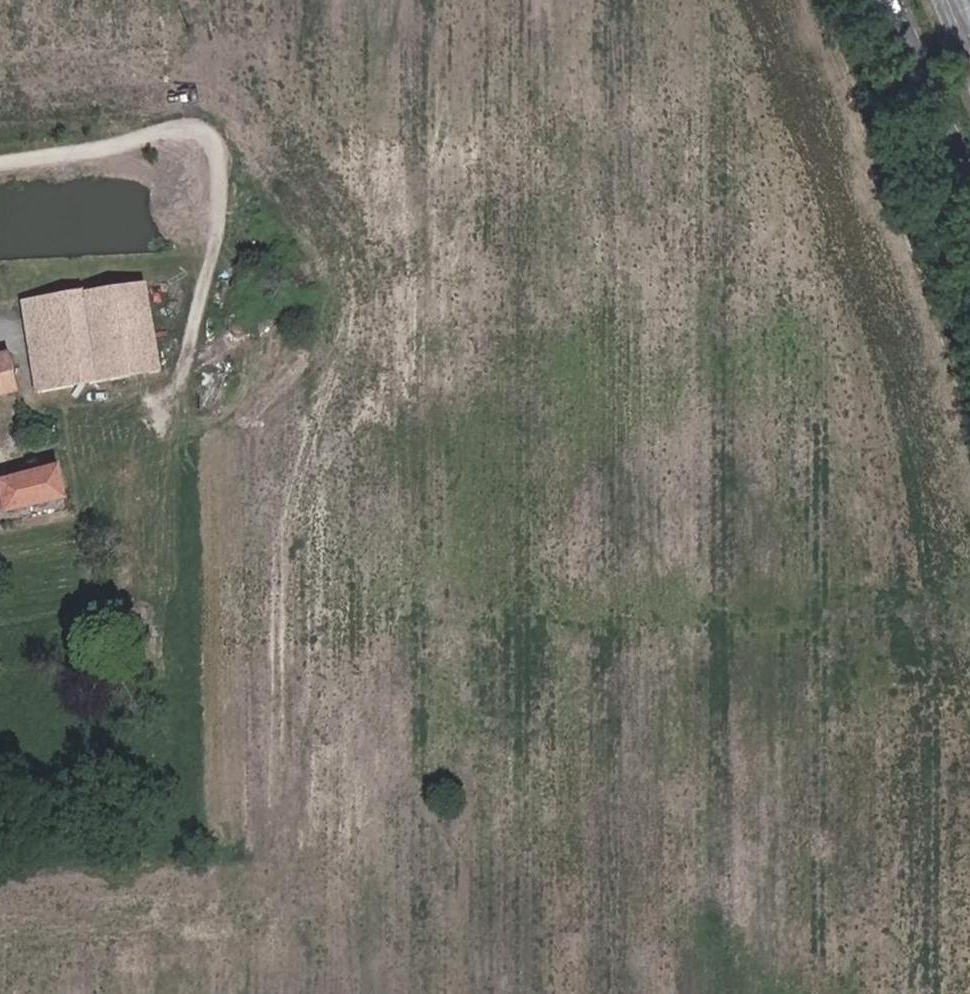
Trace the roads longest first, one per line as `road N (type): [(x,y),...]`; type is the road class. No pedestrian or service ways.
road 1 (tertiary): [(969,108),(914,0)]

